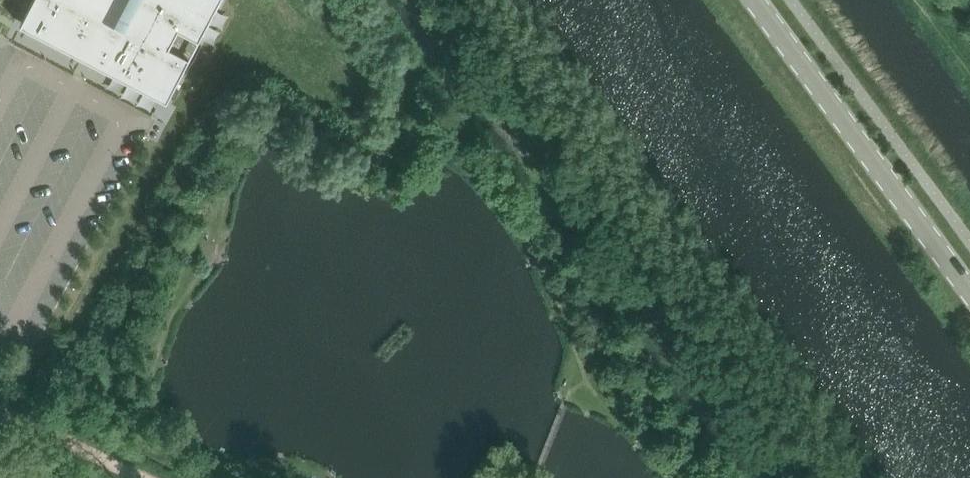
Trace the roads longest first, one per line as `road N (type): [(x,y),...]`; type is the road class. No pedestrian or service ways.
road 1 (tertiary): [(757,0),(969,289)]
road 2 (unclassified): [(0,406),(150,477)]

